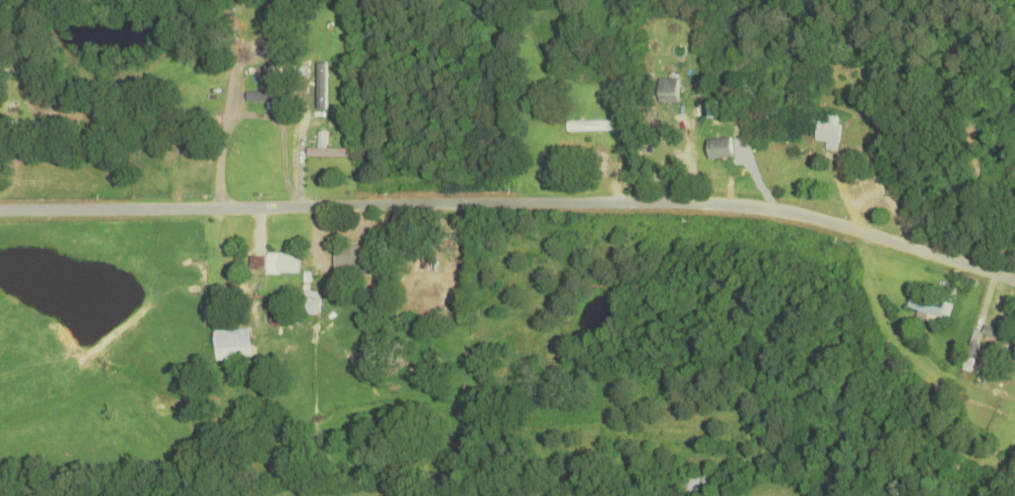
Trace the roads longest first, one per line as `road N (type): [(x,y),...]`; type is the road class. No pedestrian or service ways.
road 1 (residential): [(1014,278),(803,213),(719,203),(0,208)]

